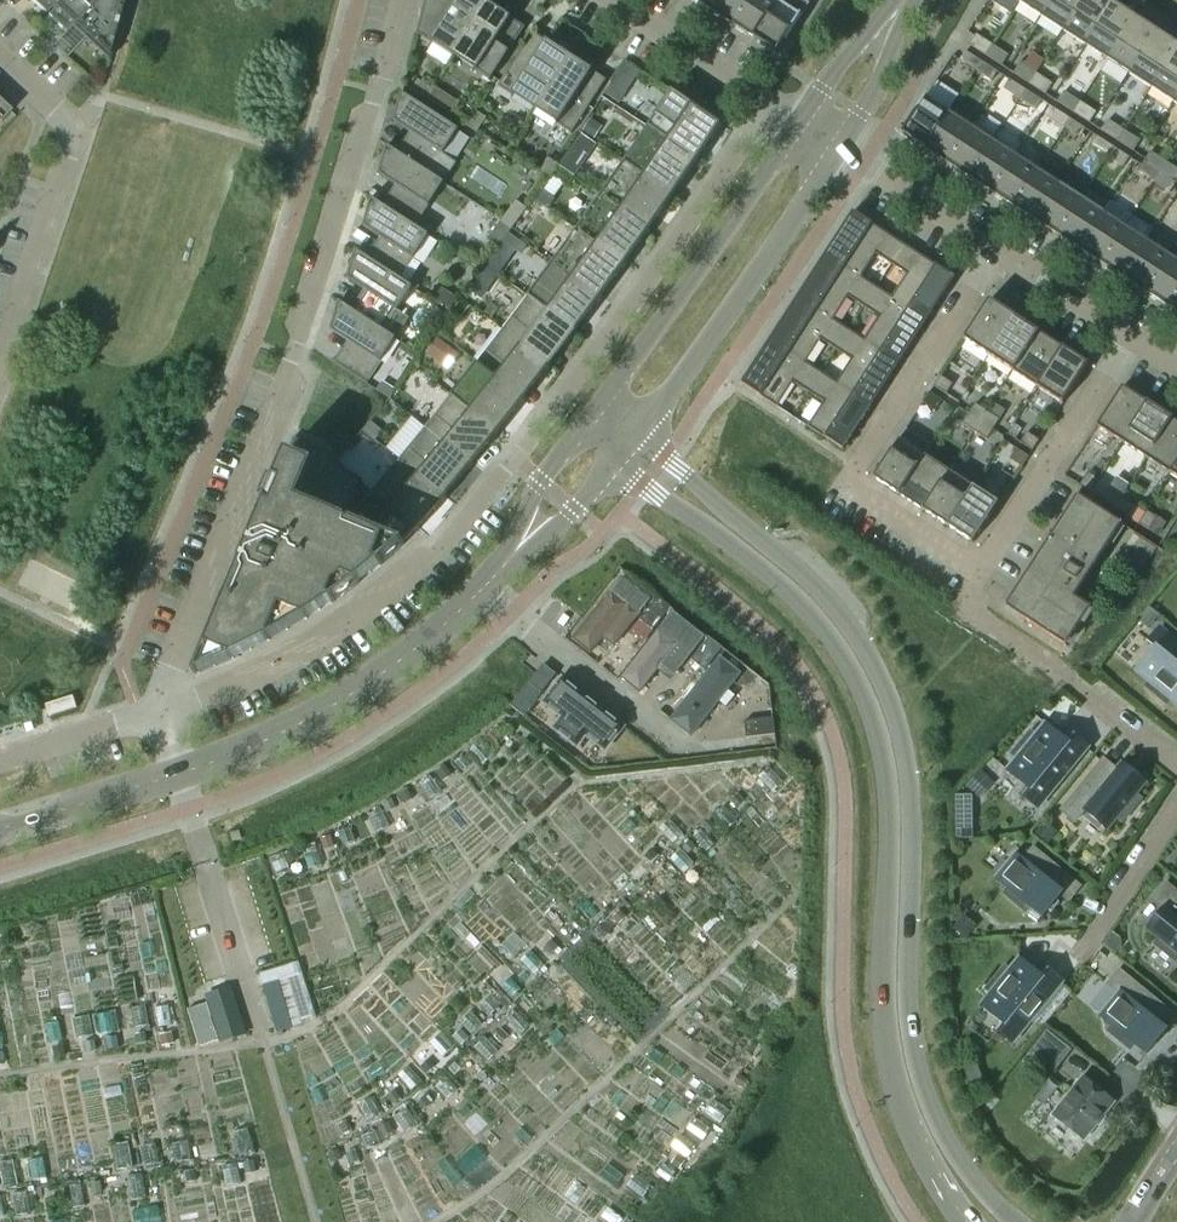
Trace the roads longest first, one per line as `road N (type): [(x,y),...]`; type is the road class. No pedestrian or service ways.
road 1 (tertiary): [(1011,1221),(956,1151),(918,1057),(914,808),(888,686),(860,635),(794,559),(643,433)]
road 2 (tertiary): [(620,462),(793,595),(853,662),(882,745),(895,835),(889,1001),(898,1079),(933,1167),(970,1221)]
road 3 (residential): [(158,714),(284,663),(457,529),(519,461),(769,104)]
road 4 (residential): [(158,714),(301,330),(402,0)]
road 5 (residential): [(1002,253),(850,485),(980,567)]
road 6 (tertiary): [(179,778),(334,712),(411,659),(484,583)]
road 7 (tertiary): [(803,125),(597,421)]
road 8 (tertiary): [(643,433),(731,321),(844,150)]
road 9 (residential): [(0,358),(75,129),(0,58)]
road 10 (residential): [(980,567),(967,606),(1176,760)]
road 11 (residential): [(980,567),(1130,335)]
road 12 (tertiary): [(597,421),(484,583)]
road 13 (residential): [(769,104),(604,0)]
road 14 (residential): [(1002,253),(844,150)]
road 15 (tertiary): [(0,832),(179,778)]
road 16 (tertiary): [(484,583),(565,529),(620,462)]
road 17 (tertiary): [(844,150),(882,83),(912,0)]
road 18 (residential): [(0,762),(158,714)]
road 19 (residential): [(1176,813),(1086,950)]
road 20 (tertiary): [(902,0),(803,125)]
road 21 (residential): [(1130,335),(1002,253)]

